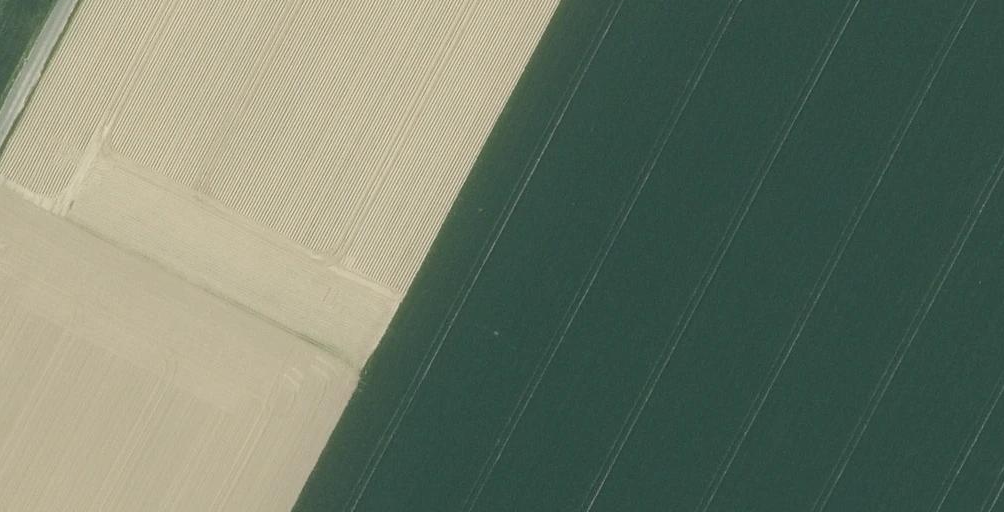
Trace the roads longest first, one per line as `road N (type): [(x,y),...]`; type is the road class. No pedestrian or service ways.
road 1 (unclassified): [(68,0),(0,128)]

